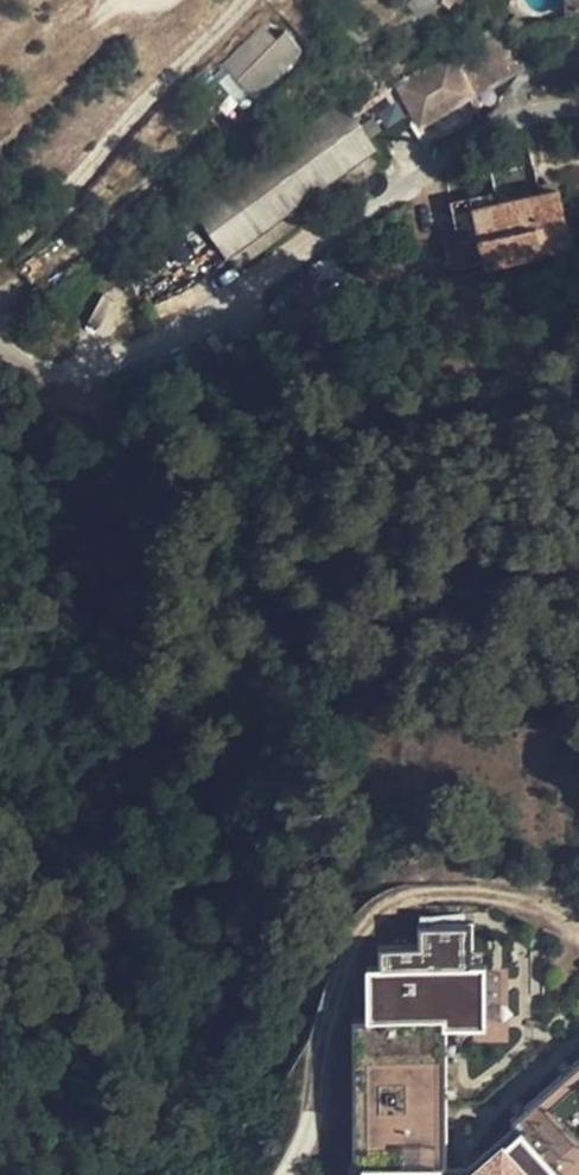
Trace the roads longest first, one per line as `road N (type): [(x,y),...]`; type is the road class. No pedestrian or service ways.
road 1 (unclassified): [(578,106),(533,110),(467,145),(253,307),(115,364),(69,374),(33,373),(0,352)]
road 2 (unclassified): [(0,257),(244,0)]

